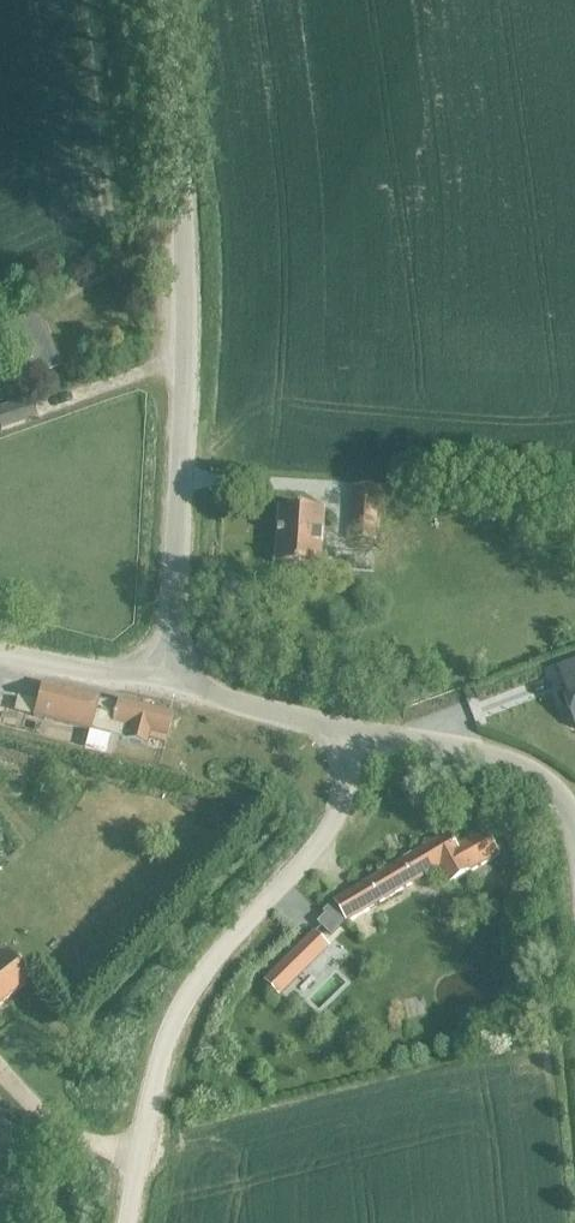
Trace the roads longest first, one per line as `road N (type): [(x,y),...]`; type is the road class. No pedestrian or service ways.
road 1 (unclassified): [(169,683),(187,357),(161,0)]
road 2 (unclassified): [(125,1222),(170,1034),(209,968),(329,834),(357,731)]
road 3 (unclassified): [(574,824),(555,787),(530,769),(357,731)]
road 4 (unclassified): [(357,731),(169,683)]
road 5 (unclassified): [(0,654),(103,678),(169,683)]

